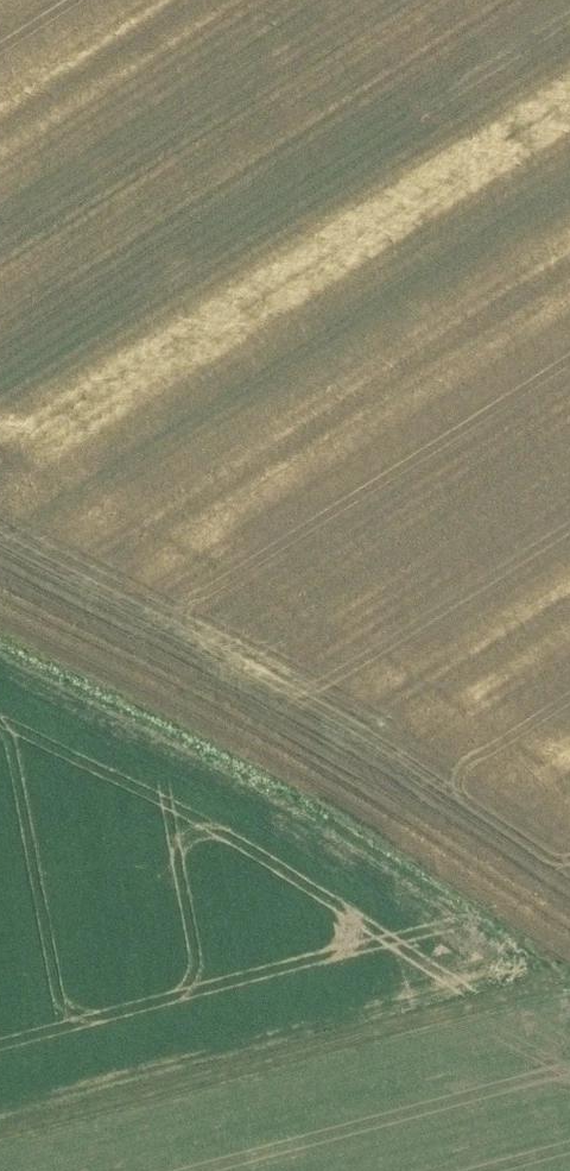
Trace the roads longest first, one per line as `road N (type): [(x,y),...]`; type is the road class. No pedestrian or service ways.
road 1 (track): [(0,1137),(511,991),(569,984)]

